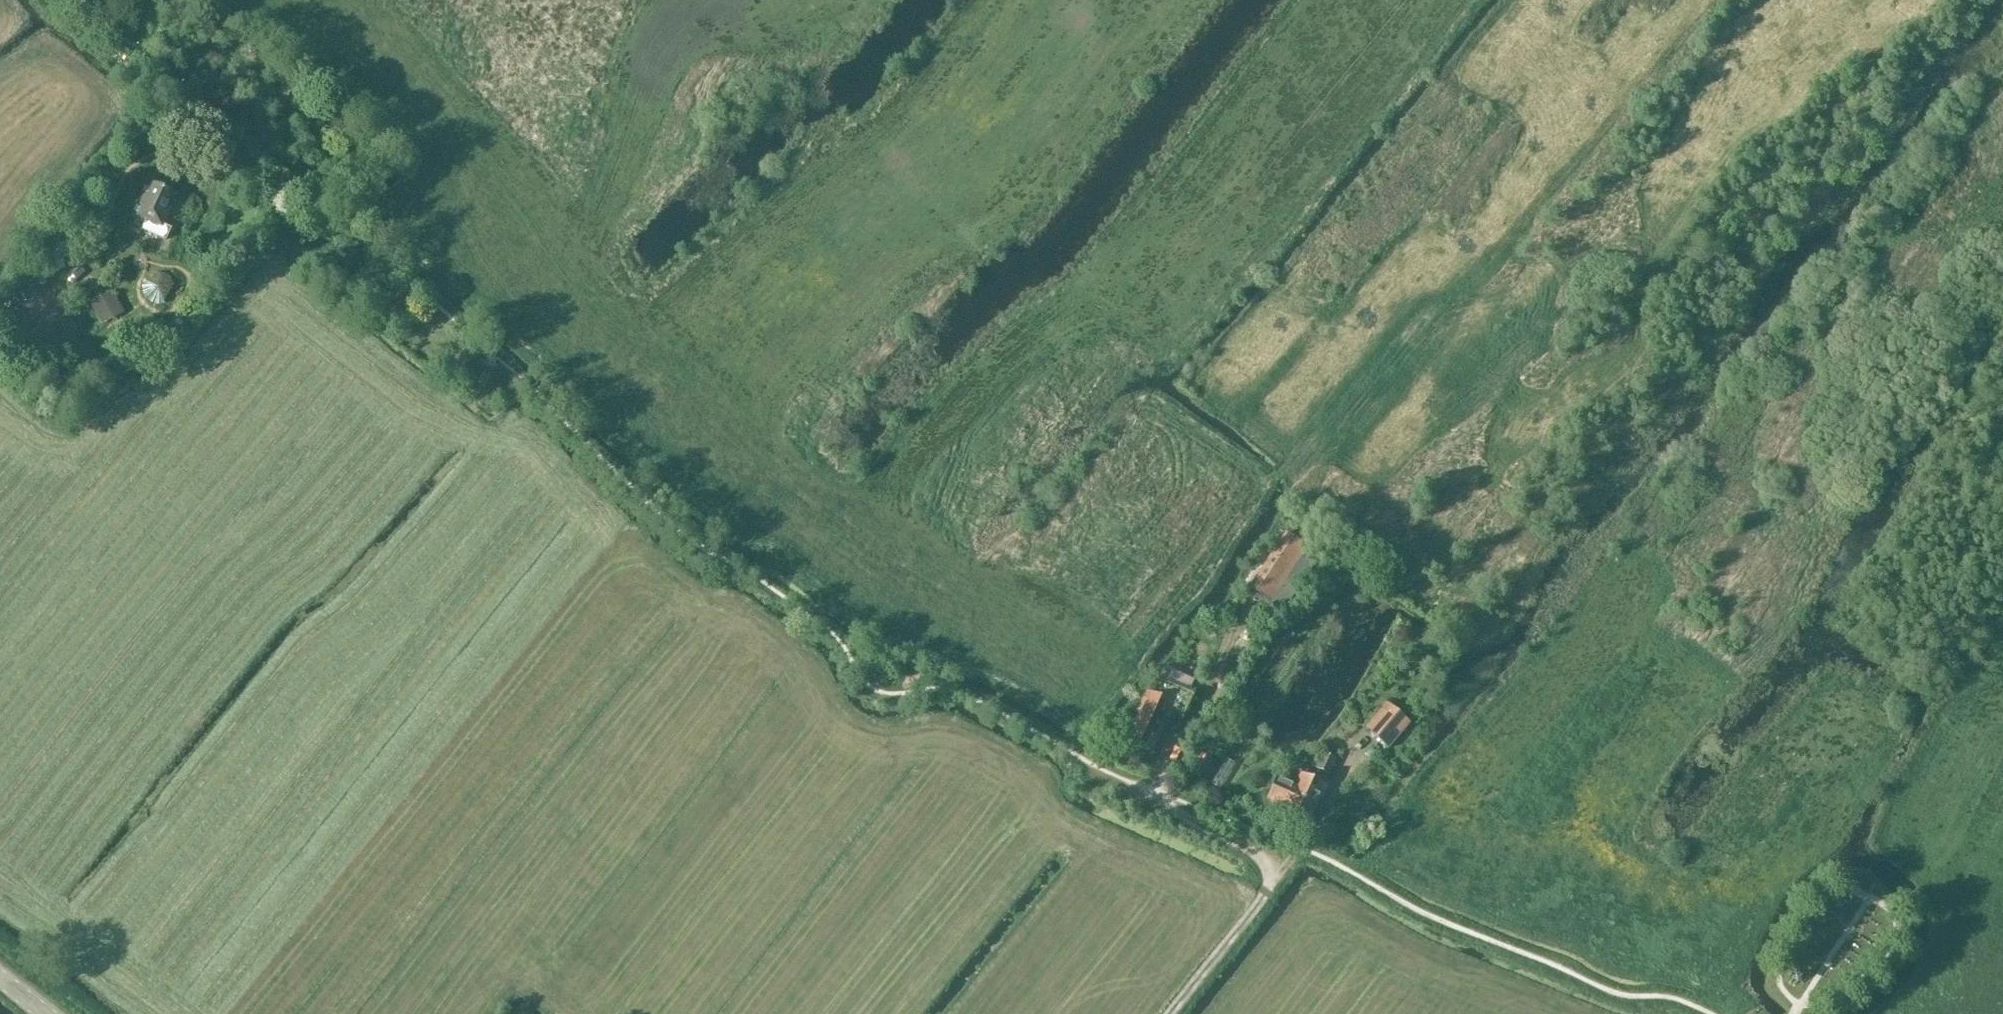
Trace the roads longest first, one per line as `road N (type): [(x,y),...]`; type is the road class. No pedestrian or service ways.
road 1 (track): [(1169,1013),(1272,883),(1263,855),(1156,802),(1167,750)]

